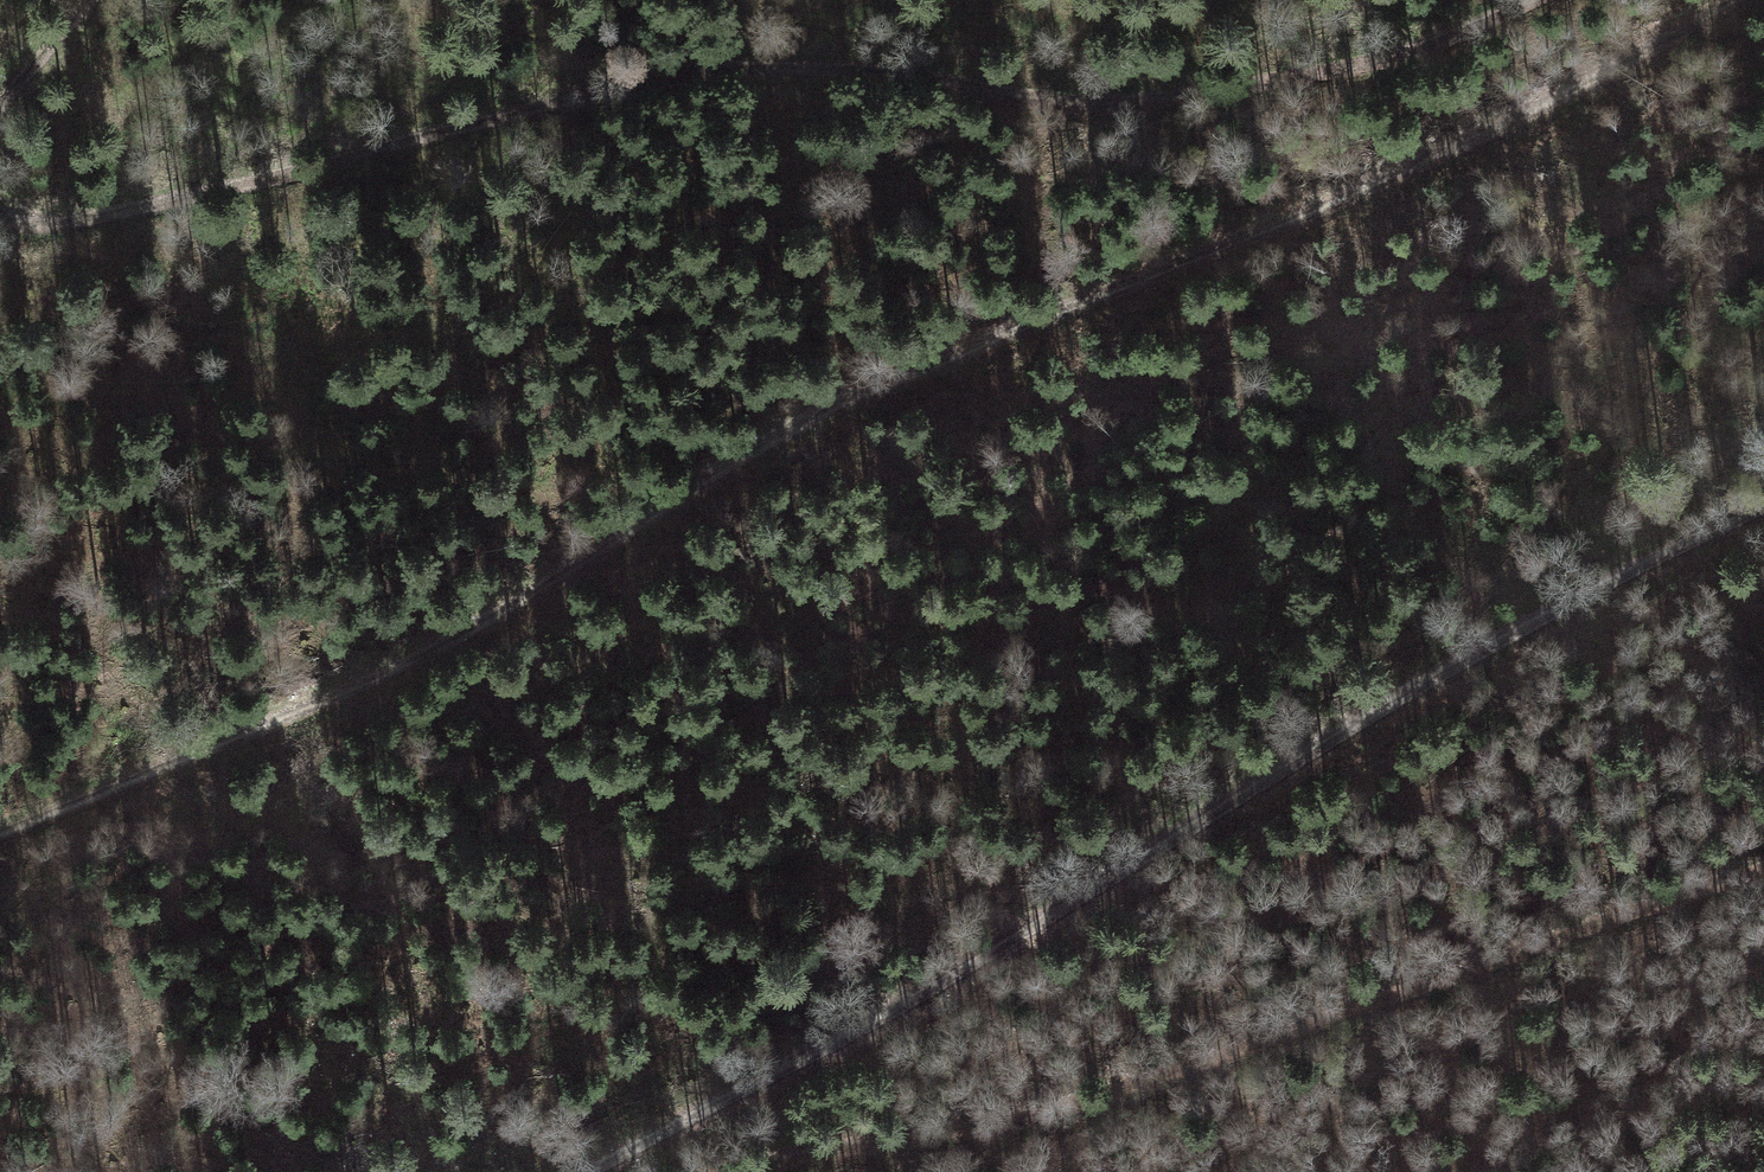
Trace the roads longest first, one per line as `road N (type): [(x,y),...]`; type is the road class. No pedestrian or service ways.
road 1 (track): [(351,686),(533,590),(827,408),(1601,85),(1736,0)]
road 2 (track): [(1516,0),(1384,59),(1139,100),(1017,97),(888,74),(728,69),(597,89),(148,206),(42,223)]
road 3 (track): [(1763,506),(580,1171)]
road 4 (track): [(1763,875),(1685,891),(1170,1076),(813,1171)]
road 5 (track): [(42,223),(224,282),(373,523),(351,686)]
road 6 (track): [(351,686),(0,830)]
road 7 (track): [(95,0),(0,102)]

